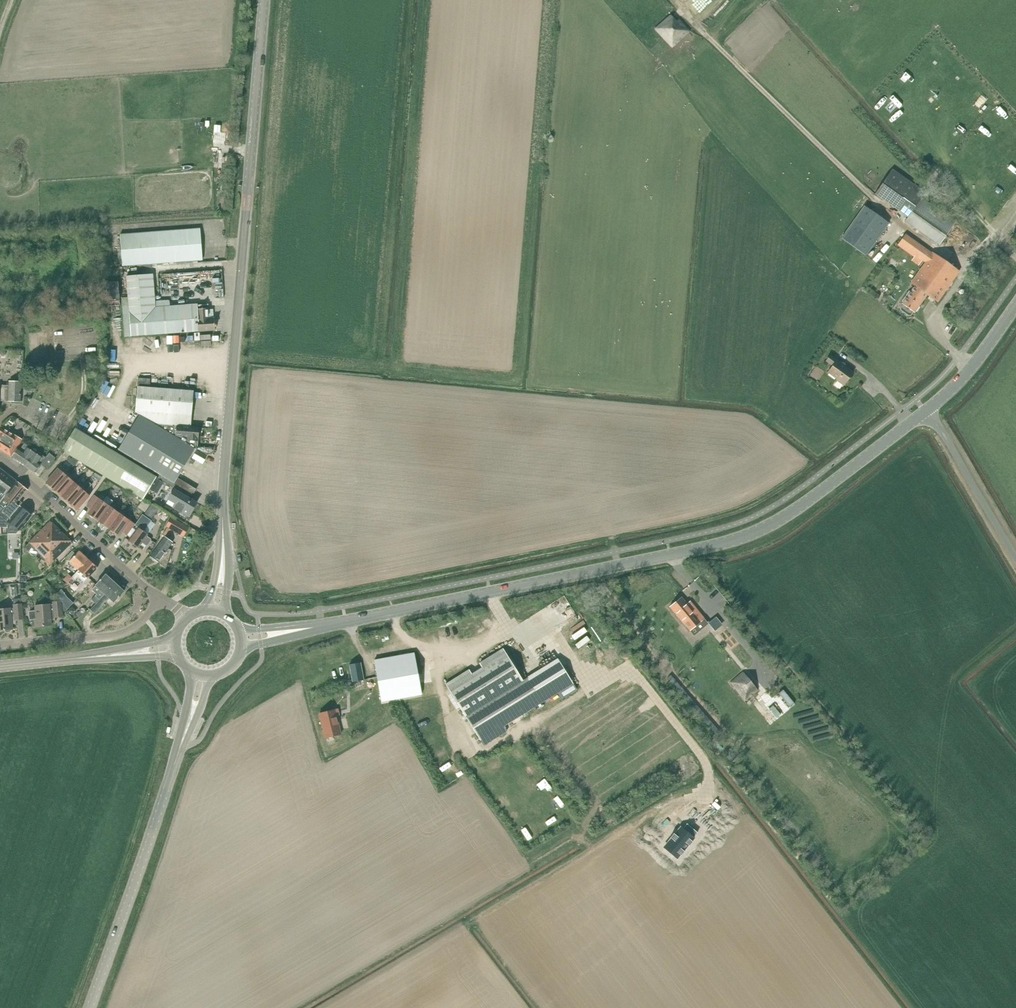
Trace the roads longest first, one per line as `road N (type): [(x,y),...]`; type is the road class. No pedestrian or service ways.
road 1 (tertiary): [(243,638),(731,541),(788,514),(925,413)]
road 2 (tertiary): [(216,609),(264,0)]
road 3 (tertiary): [(88,1007),(201,676)]
road 4 (unclassified): [(188,615),(146,588),(0,457)]
road 5 (tertiary): [(0,666),(174,647)]
road 6 (unclassified): [(925,413),(1015,555)]
road 7 (tertiary): [(925,413),(1015,306)]

